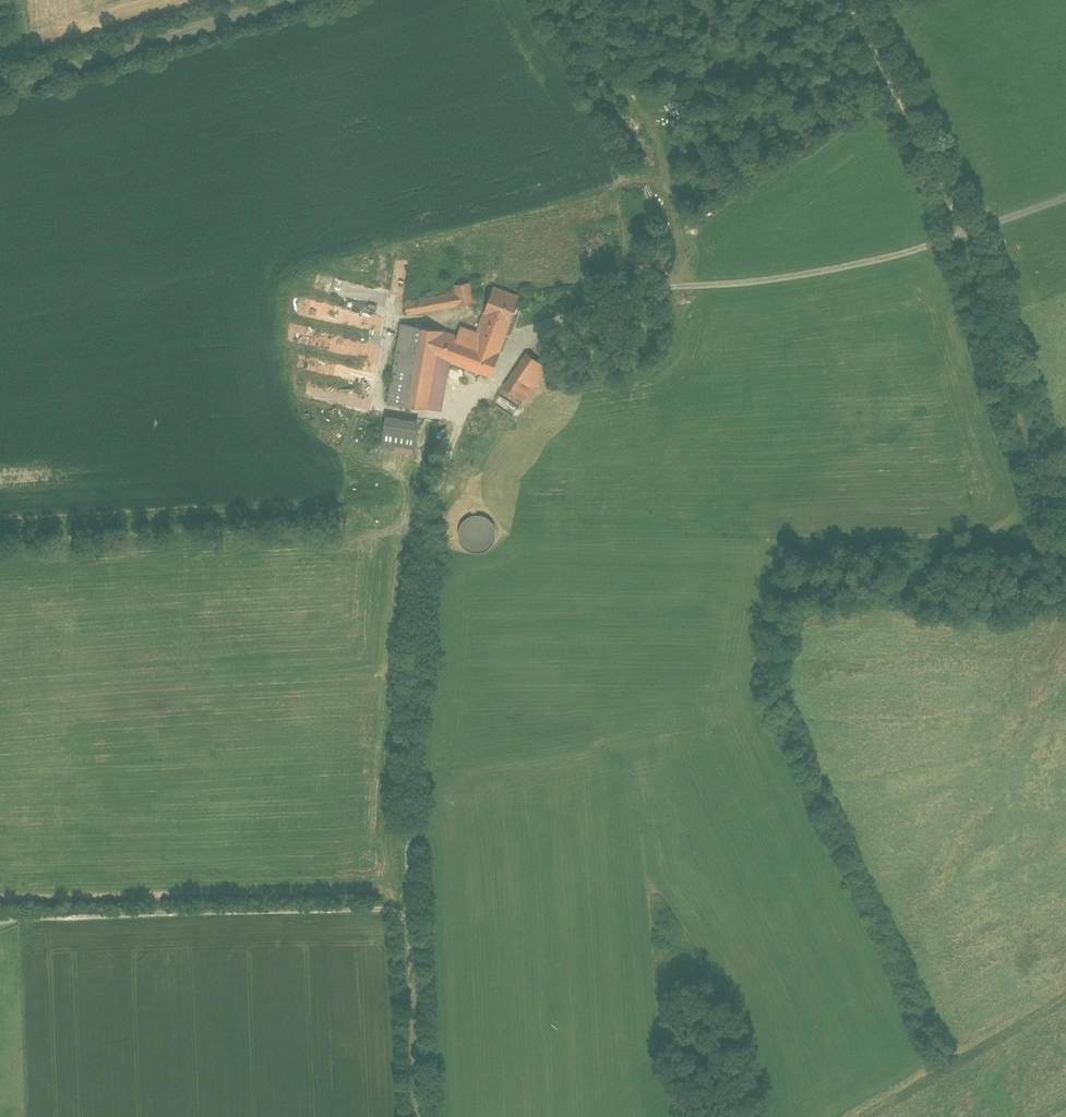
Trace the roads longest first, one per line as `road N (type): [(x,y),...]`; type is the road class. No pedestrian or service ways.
road 1 (residential): [(421,1116),(414,635),(448,446),(546,323),(617,299),(898,256)]
road 2 (residential): [(309,0),(0,82)]
road 3 (track): [(950,239),(842,0)]
road 4 (residential): [(1065,198),(898,256)]

